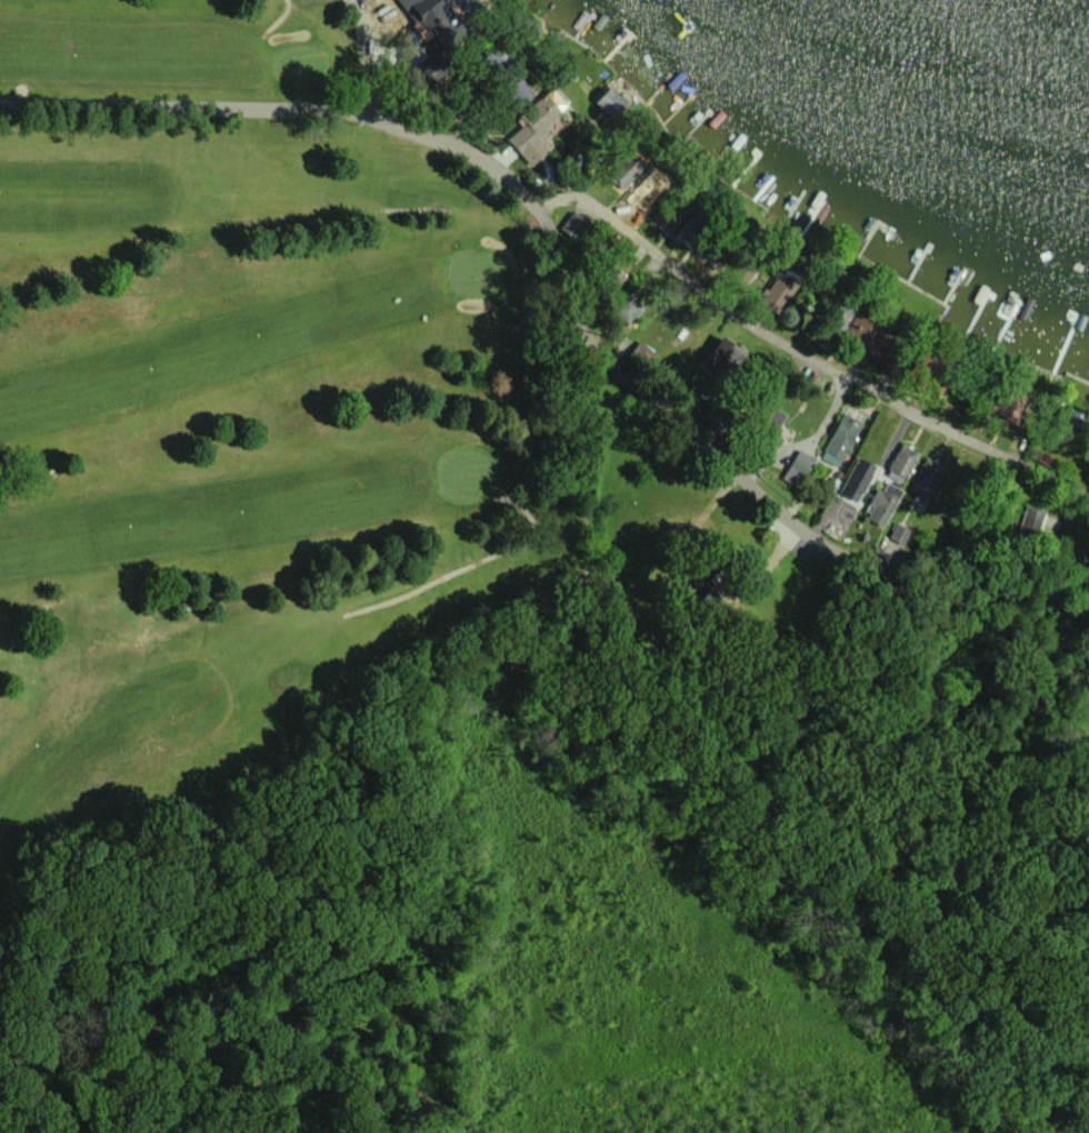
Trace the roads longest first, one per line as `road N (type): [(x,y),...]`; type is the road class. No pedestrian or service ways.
road 1 (residential): [(0,105),(348,109),(454,141),(524,178),(553,228),(591,329),(796,535),(863,562),(1088,551)]
road 2 (residential): [(524,178),(577,199),(817,365),(1088,512)]
road 3 (residential): [(356,0),(384,118)]

